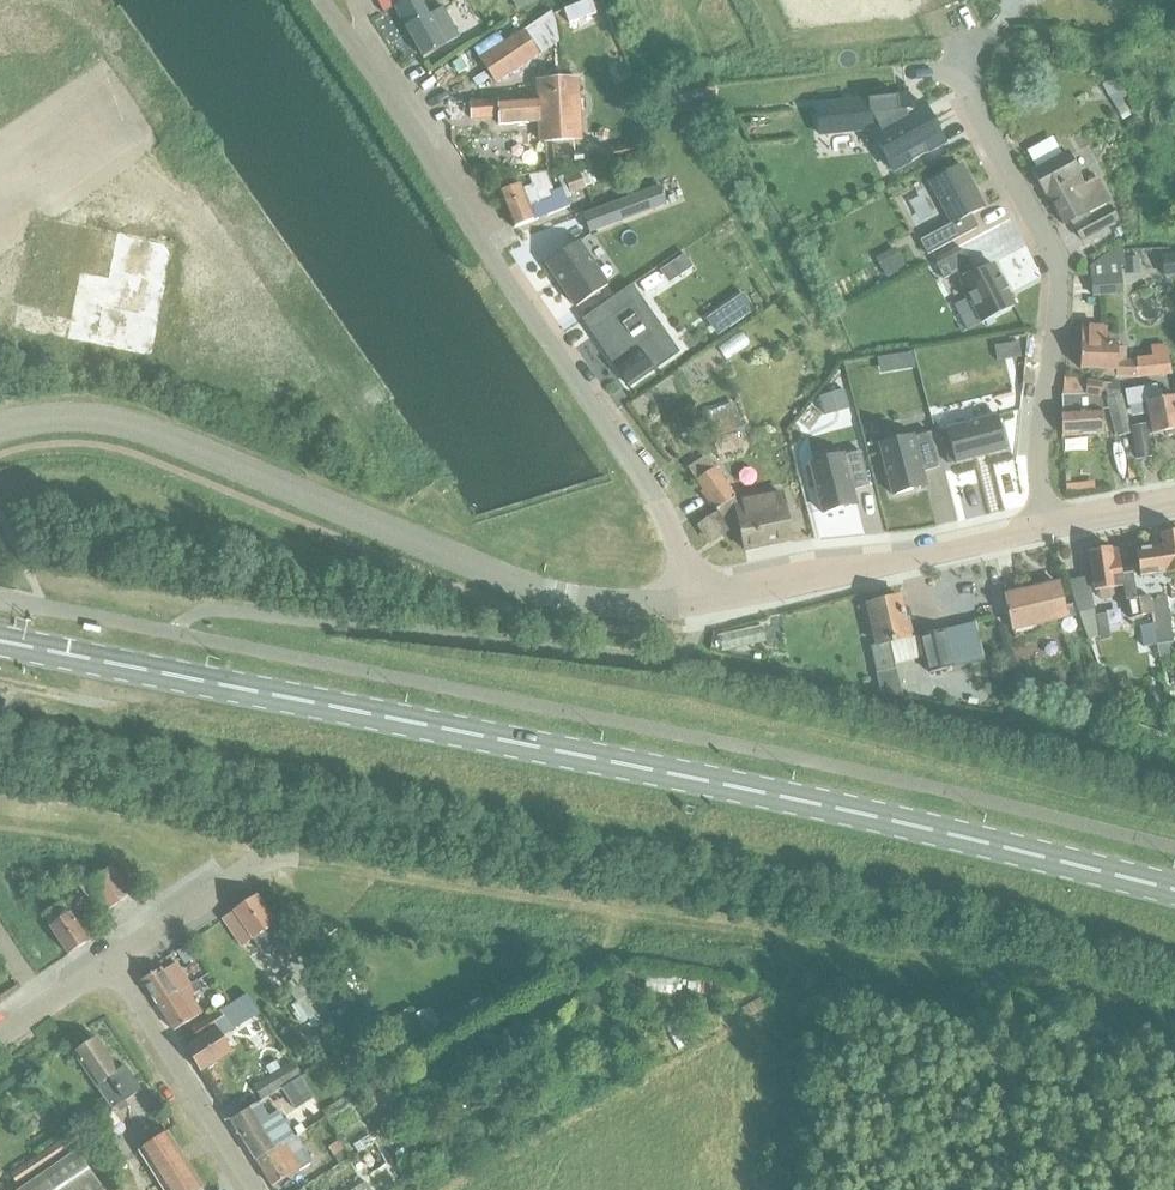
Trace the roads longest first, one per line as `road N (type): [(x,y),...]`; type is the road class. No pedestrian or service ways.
road 1 (secondary): [(1174,890),(908,824),(0,641)]
road 2 (residential): [(109,962),(256,858),(277,853),(923,963)]
road 3 (residential): [(701,598),(548,594),(139,428),(72,419),(0,428)]
road 4 (residential): [(701,598),(651,492),(319,0)]
road 5 (residential): [(1042,526),(1036,444),(1062,301),(1058,266),(972,96)]
road 6 (residential): [(701,598),(1042,526)]
road 7 (residential): [(255,1189),(109,962)]
road 8 (residential): [(1042,526),(1174,500)]

